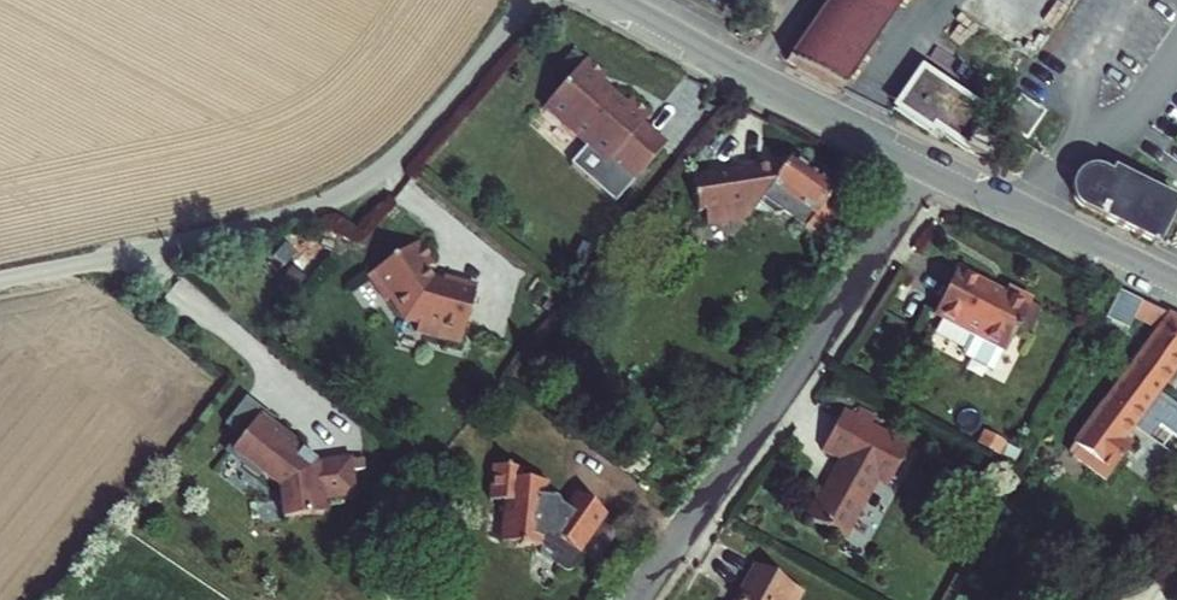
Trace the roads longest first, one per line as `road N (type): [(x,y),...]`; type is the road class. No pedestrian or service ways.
road 1 (residential): [(527,0),(407,143),(357,188),(242,227),(0,279)]
road 2 (residential): [(930,166),(637,599)]
road 3 (tertiary): [(599,0),(930,166)]
road 4 (tertiary): [(930,166),(1176,289)]

